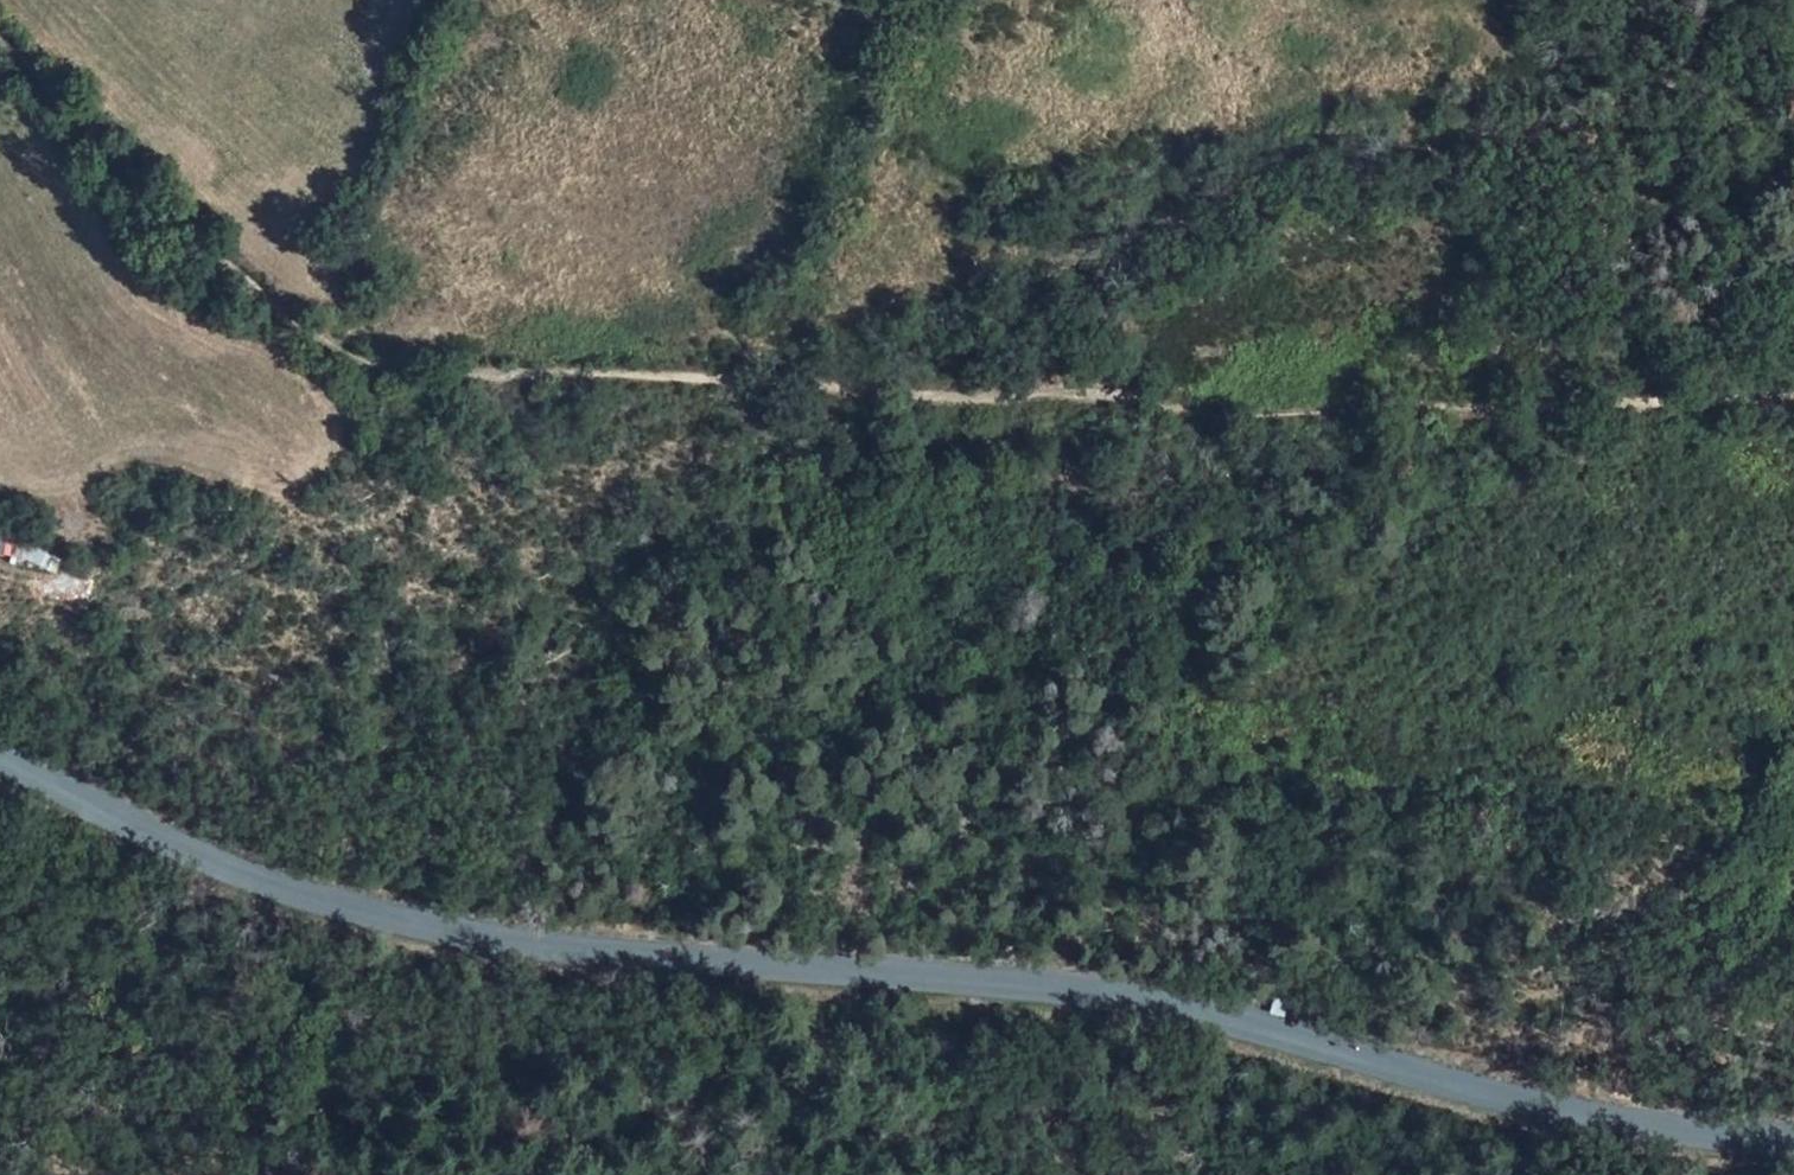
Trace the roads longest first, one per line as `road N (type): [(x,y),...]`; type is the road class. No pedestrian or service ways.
road 1 (track): [(1793,394),(1186,414),(618,373),(406,373),(368,364),(307,331),(156,196),(0,27)]
road 2 (tertiary): [(0,756),(289,895),(409,924),(541,949),(1086,995),(1253,1028),(1599,1125),(1793,1141)]
road 3 (track): [(535,1174),(888,1049),(1014,1016),(1025,990)]

